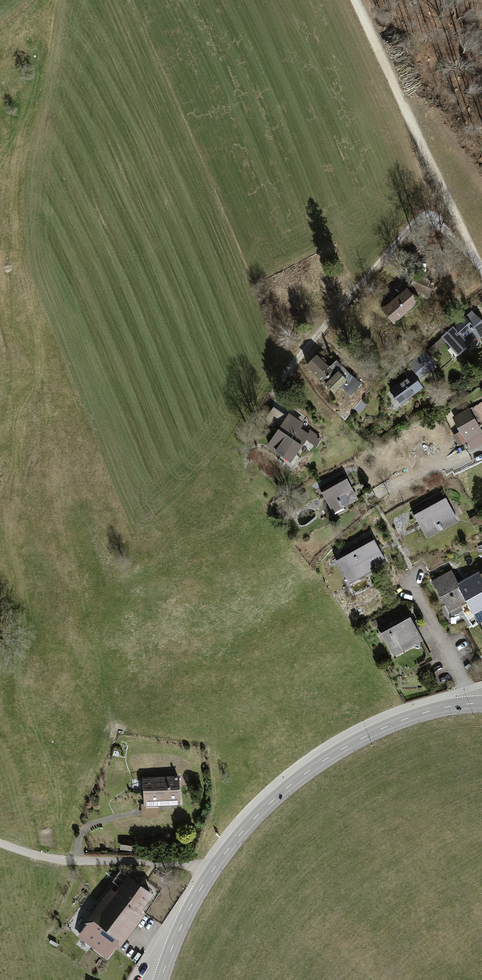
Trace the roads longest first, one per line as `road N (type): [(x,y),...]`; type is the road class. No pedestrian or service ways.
road 1 (secondary): [(210,874),(259,814),(328,758),(409,718),(467,704)]
road 2 (track): [(472,249),(354,0)]
road 3 (unclassified): [(210,874),(159,861),(77,861),(0,843)]
road 4 (residential): [(467,704),(465,684),(410,582)]

